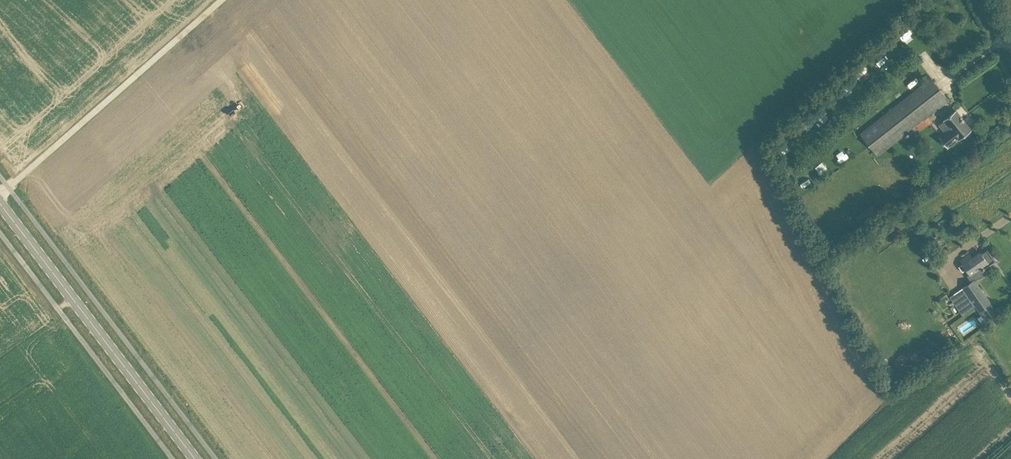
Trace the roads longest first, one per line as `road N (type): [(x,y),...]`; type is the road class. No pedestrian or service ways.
road 1 (secondary): [(196,458),(0,203)]

